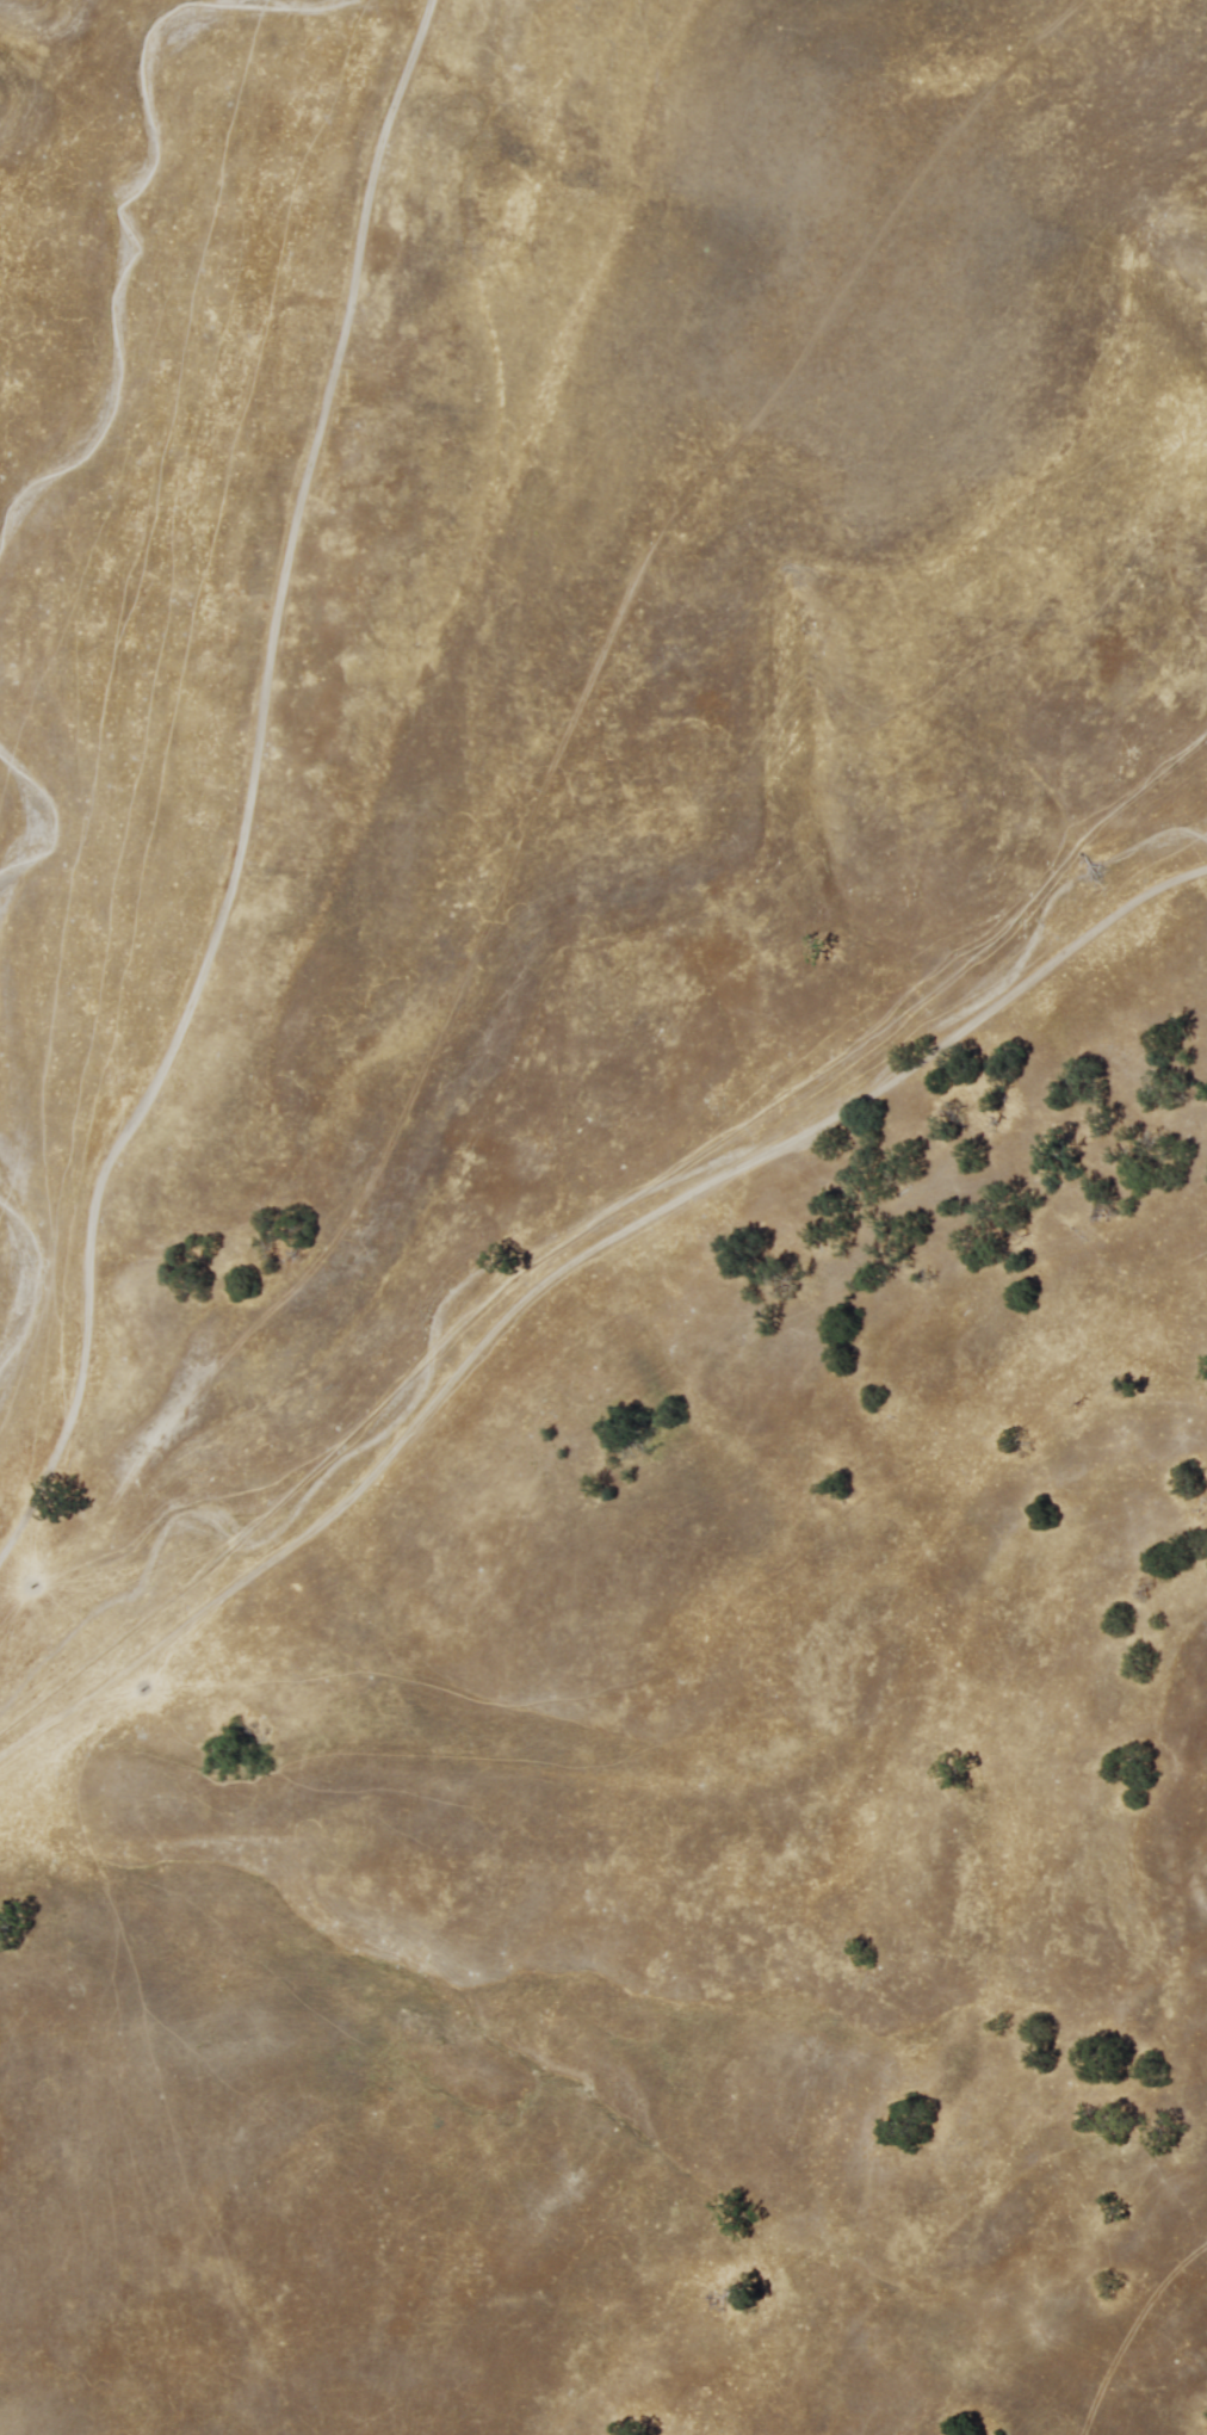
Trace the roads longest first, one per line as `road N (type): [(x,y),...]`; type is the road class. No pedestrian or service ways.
road 1 (track): [(0,1560),(61,1436),(75,1374),(86,1222),(100,1168),(151,1074),(227,889),(296,500),(382,132),(426,0)]
road 2 (residential): [(0,1753),(326,1515),(515,1302),(561,1265),(891,1081),(1147,889),(1206,865)]
road 3 (track): [(1083,2434),(1155,2292),(1206,2247)]

